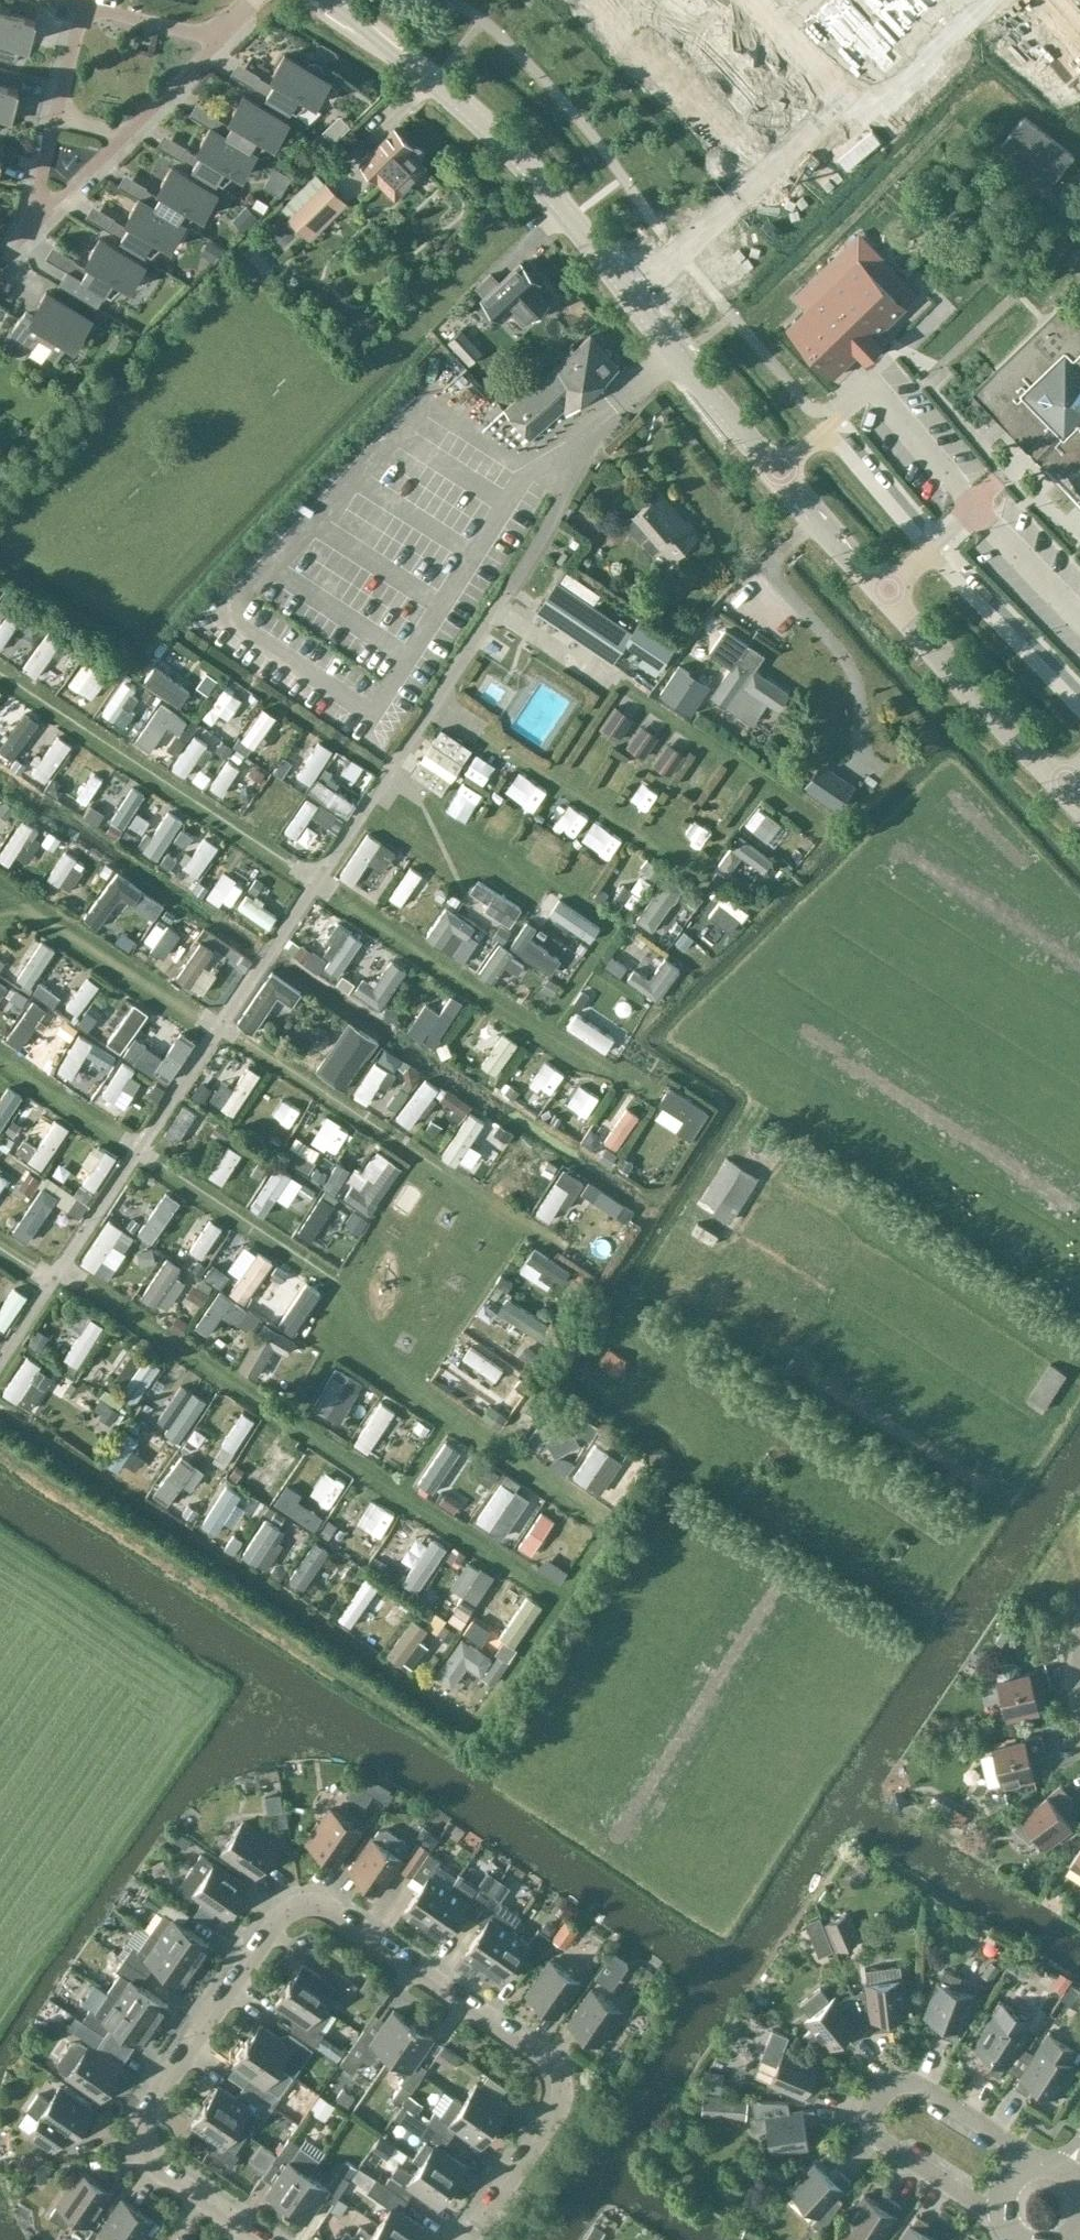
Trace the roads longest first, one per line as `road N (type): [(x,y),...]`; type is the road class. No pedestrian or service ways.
road 1 (residential): [(464,2239),(558,2092),(555,2066),(315,1904),(302,1904),(288,1910),(141,2131),(139,2146),(145,2159),(262,2239)]
road 2 (tertiary): [(1061,784),(736,428),(630,293)]
road 3 (tertiary): [(630,293),(492,133),(433,79),(319,0)]
road 4 (residential): [(630,293),(842,105),(740,0)]
road 5 (residential): [(1026,2166),(1009,2141),(915,2083),(890,2084),(880,2093),(872,2122),(877,2134),(975,2199),(999,2202)]
road 6 (residential): [(125,137),(40,215),(34,209),(57,117)]
road 7 (residential): [(80,8),(217,38)]
road 8 (residential): [(217,38),(125,137)]

